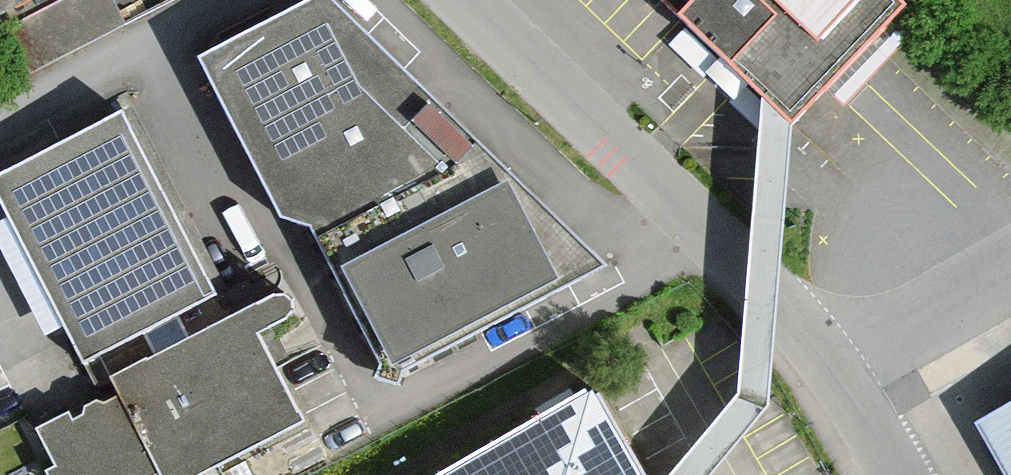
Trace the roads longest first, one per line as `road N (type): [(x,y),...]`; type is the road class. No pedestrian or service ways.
road 1 (residential): [(897,474),(842,380),(734,252),(467,0)]

